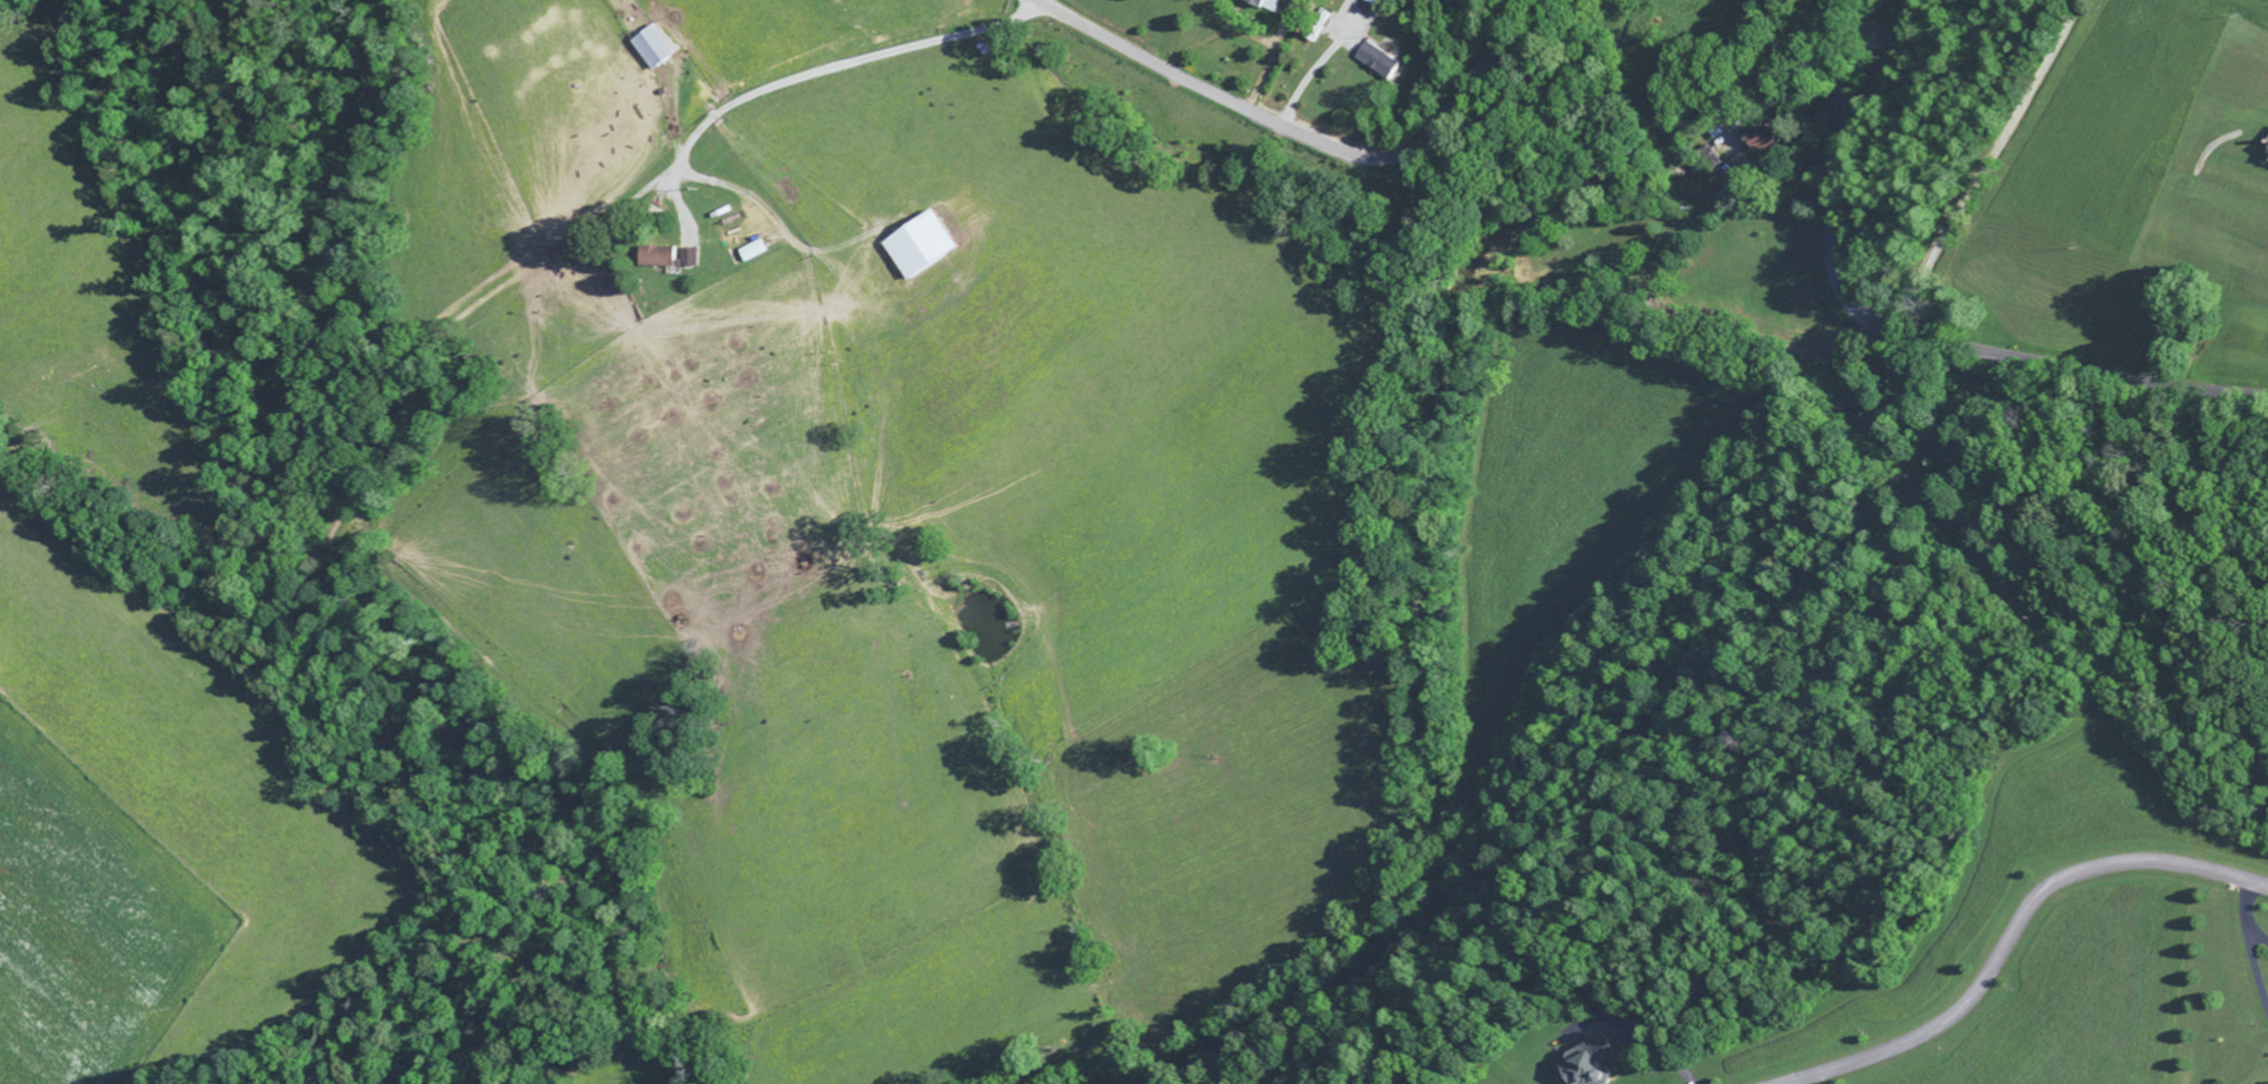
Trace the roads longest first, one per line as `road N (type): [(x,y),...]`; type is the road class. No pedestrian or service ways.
road 1 (residential): [(2267,400),(2158,393),(1911,342),(1858,320),(1829,270),(1836,93),(1828,0)]
road 2 (residential): [(1525,0),(1433,137),(1388,160),(1348,155),(1282,129),(1032,0)]
road 3 (residential): [(2267,888),(2155,863),(2074,876),(2031,904),(1952,1016),(1894,1050),(1790,1083)]

